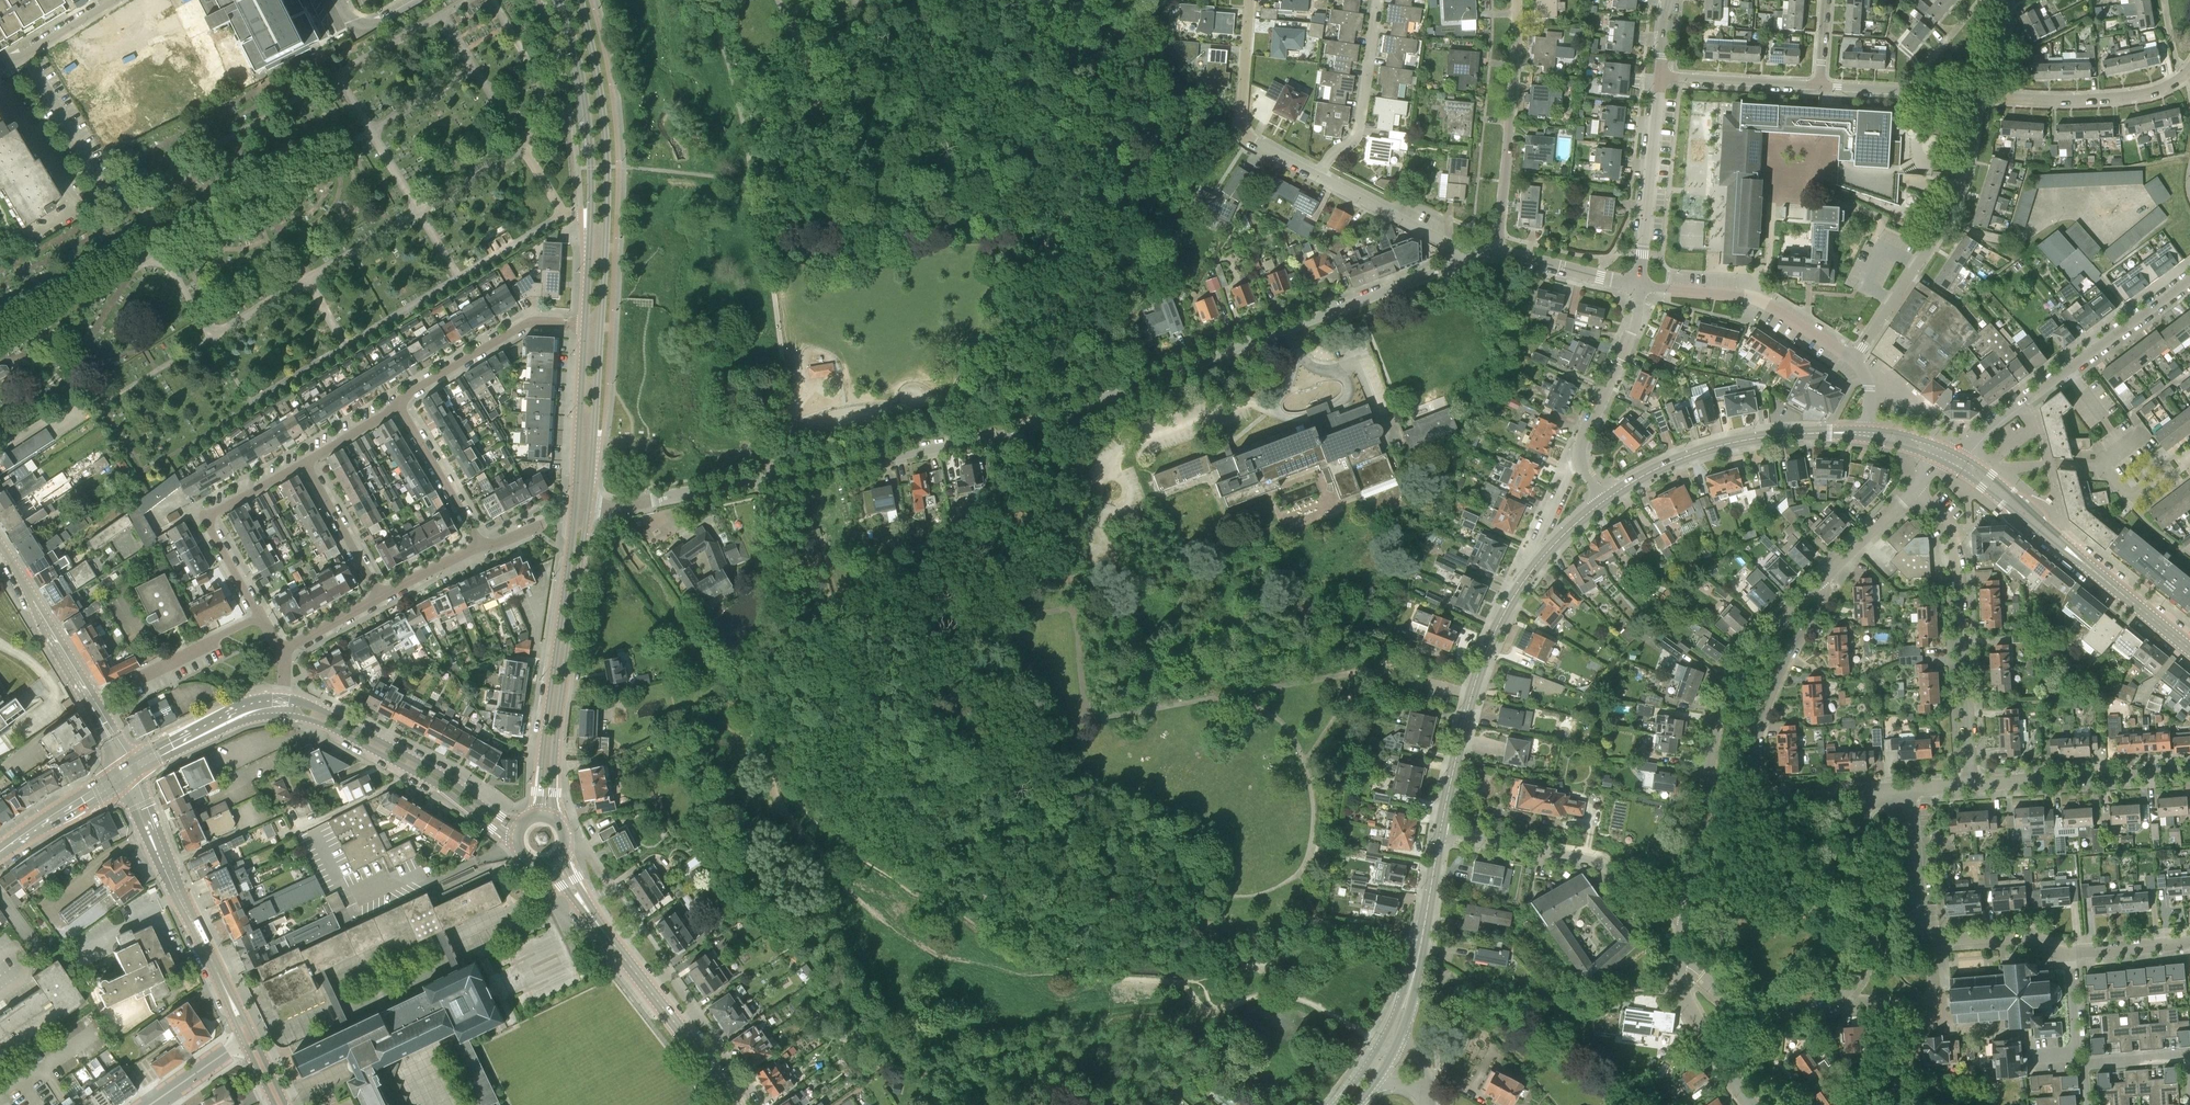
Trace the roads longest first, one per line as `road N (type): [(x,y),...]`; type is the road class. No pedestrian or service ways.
road 1 (unclassified): [(589,506),(657,502),(1002,431),(1462,254)]
road 2 (residential): [(1678,925),(1728,686),(1745,659),(1844,563)]
road 3 (residential): [(1679,963),(1741,1012),(1814,1022),(1837,1007),(1864,958),(1869,785)]
road 4 (residential): [(1844,563),(1765,707),(1759,742),(1773,790),(1869,785)]
road 5 (tertiary): [(601,326),(607,157),(580,0)]
road 6 (tertiary): [(561,0),(589,133),(584,325)]
road 7 (tertiary): [(556,822),(557,737),(589,506)]
road 8 (residential): [(2074,953),(2033,948),(1997,929),(1926,938),(1918,926),(1912,782)]
road 9 (tertiary): [(575,506),(539,816)]
road 10 (tertiary): [(2189,649),(1950,457)]
road 11 (tertiary): [(734,1104),(551,859)]
road 12 (residential): [(1968,776),(1960,537),(1955,518),(1925,484)]
road 13 (residential): [(1852,360),(1954,211),(1975,147),(1978,92)]
road 14 (residential): [(1950,457),(2049,376),(2189,279)]
road 15 (tertiary): [(1439,834),(1488,642),(1540,560)]
road 16 (tertiary): [(249,1040),(127,772)]
road 17 (track): [(976,196),(1025,215),(1046,243),(1040,295),(1024,346),(985,420),(987,435)]
road 18 (residential): [(379,597),(481,546),(398,405)]
road 19 (tertiary): [(1867,434),(1730,443),(1659,467),(1605,500)]
road 20 (tertiary): [(522,826),(325,709),(282,703)]
road 21 (tertiary): [(282,703),(518,839)]
road 22 (residential): [(1678,925),(1649,912),(1604,865),(1439,834)]
road 23 (residential): [(127,772),(0,547)]
road 24 (unclassified): [(1499,251),(1515,0)]
road 25 (track): [(702,0),(729,57),(762,239)]
road 26 (track): [(762,239),(783,369),(777,477)]
road 27 (track): [(778,426),(951,397),(1004,379)]
road 28 (residential): [(1852,360),(1747,298),(1642,285)]
road 29 (residential): [(260,616),(209,519),(306,462)]
road 30 (residential): [(1968,776),(2189,766)]
road 31 (residential): [(398,405),(522,325),(584,325)]
road 32 (residential): [(1642,285),(1659,77)]
road 33 (residential): [(1318,177),(1358,131),(1378,0)]
road 34 (residential): [(1999,93),(2112,92),(2189,75)]
road 35 (residential): [(1642,285),(1631,340),(1583,427),(1577,461)]
road 36 (tertiary): [(584,325),(575,506)]
road 37 (tertiary): [(589,506),(601,326)]
road 38 (tertiary): [(1406,1003),(1439,834)]
road 39 (tertiary): [(127,772),(244,710),(282,703)]
road 40 (residential): [(1659,77),(1823,82)]
road 41 (unclassified): [(1462,254),(1318,177)]
road 42 (residential): [(1748,1104),(1682,989),(1679,963)]
road 43 (residential): [(1823,82),(1978,92)]
road 44 (residential): [(306,462),(379,597)]
road 45 (tertiary): [(0,852),(127,772)]
road 46 (residential): [(1642,285),(1499,251)]
road 47 (residential): [(131,681),(260,616)]
road 48 (residential): [(120,0),(0,63)]
road 49 (unclassified): [(1252,0),(1240,134)]
road 50 (residential): [(2095,468),(2132,503),(2189,460)]

